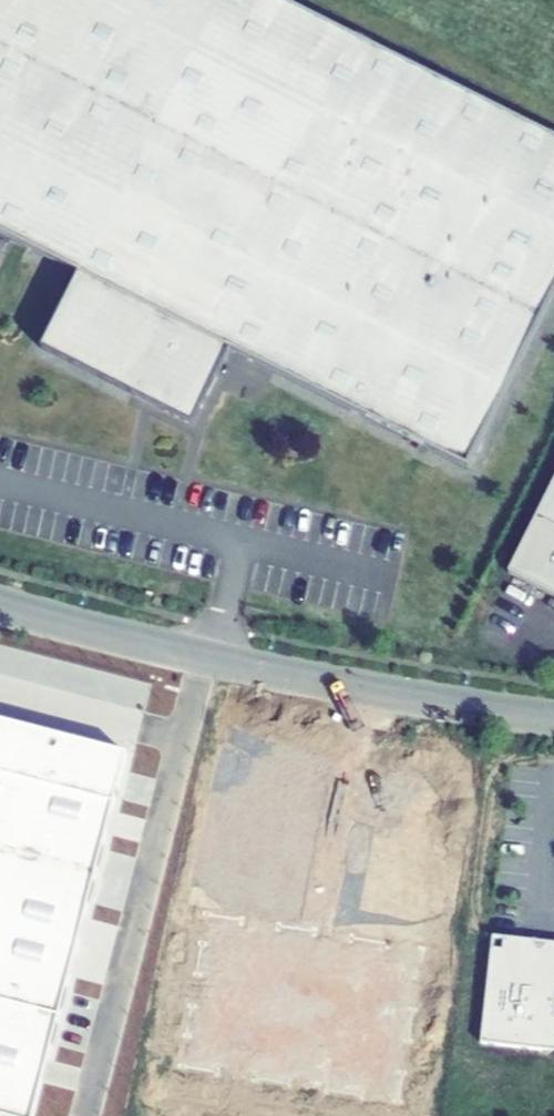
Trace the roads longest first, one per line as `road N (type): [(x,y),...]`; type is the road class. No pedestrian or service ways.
road 1 (residential): [(0,606),(285,675),(553,718)]

